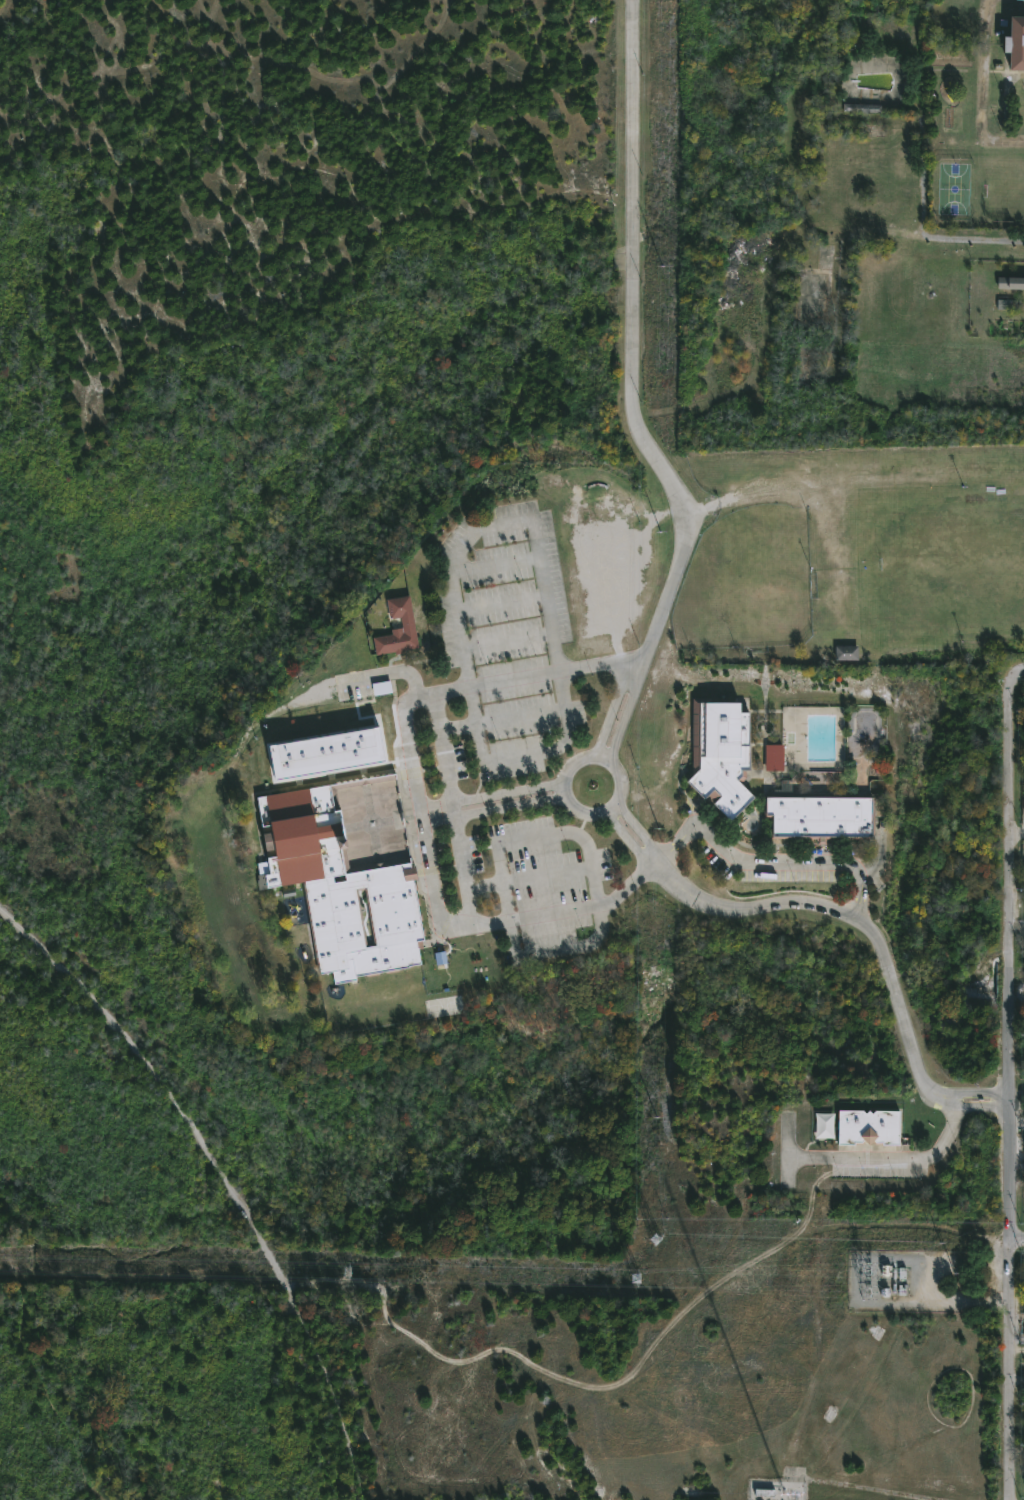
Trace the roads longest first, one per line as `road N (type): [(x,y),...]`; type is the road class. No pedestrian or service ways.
road 1 (residential): [(1023,672),(1012,706),(1015,1499)]

